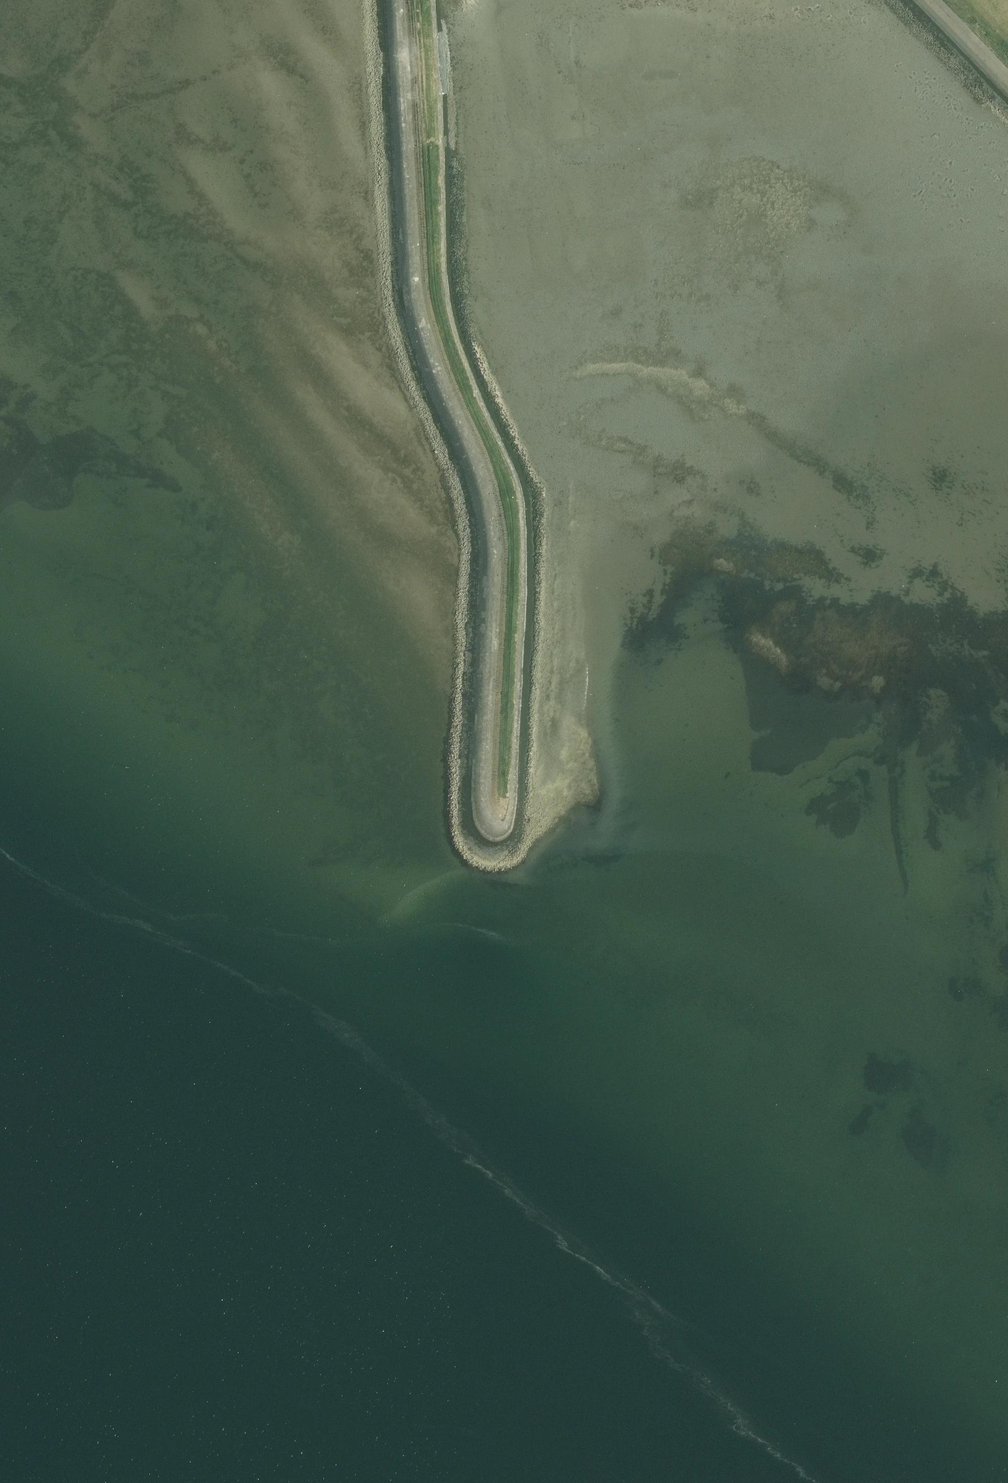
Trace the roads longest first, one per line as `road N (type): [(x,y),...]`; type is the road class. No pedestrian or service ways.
road 1 (track): [(510,796),(520,582),(516,522),(505,469),(444,319),(420,0)]

